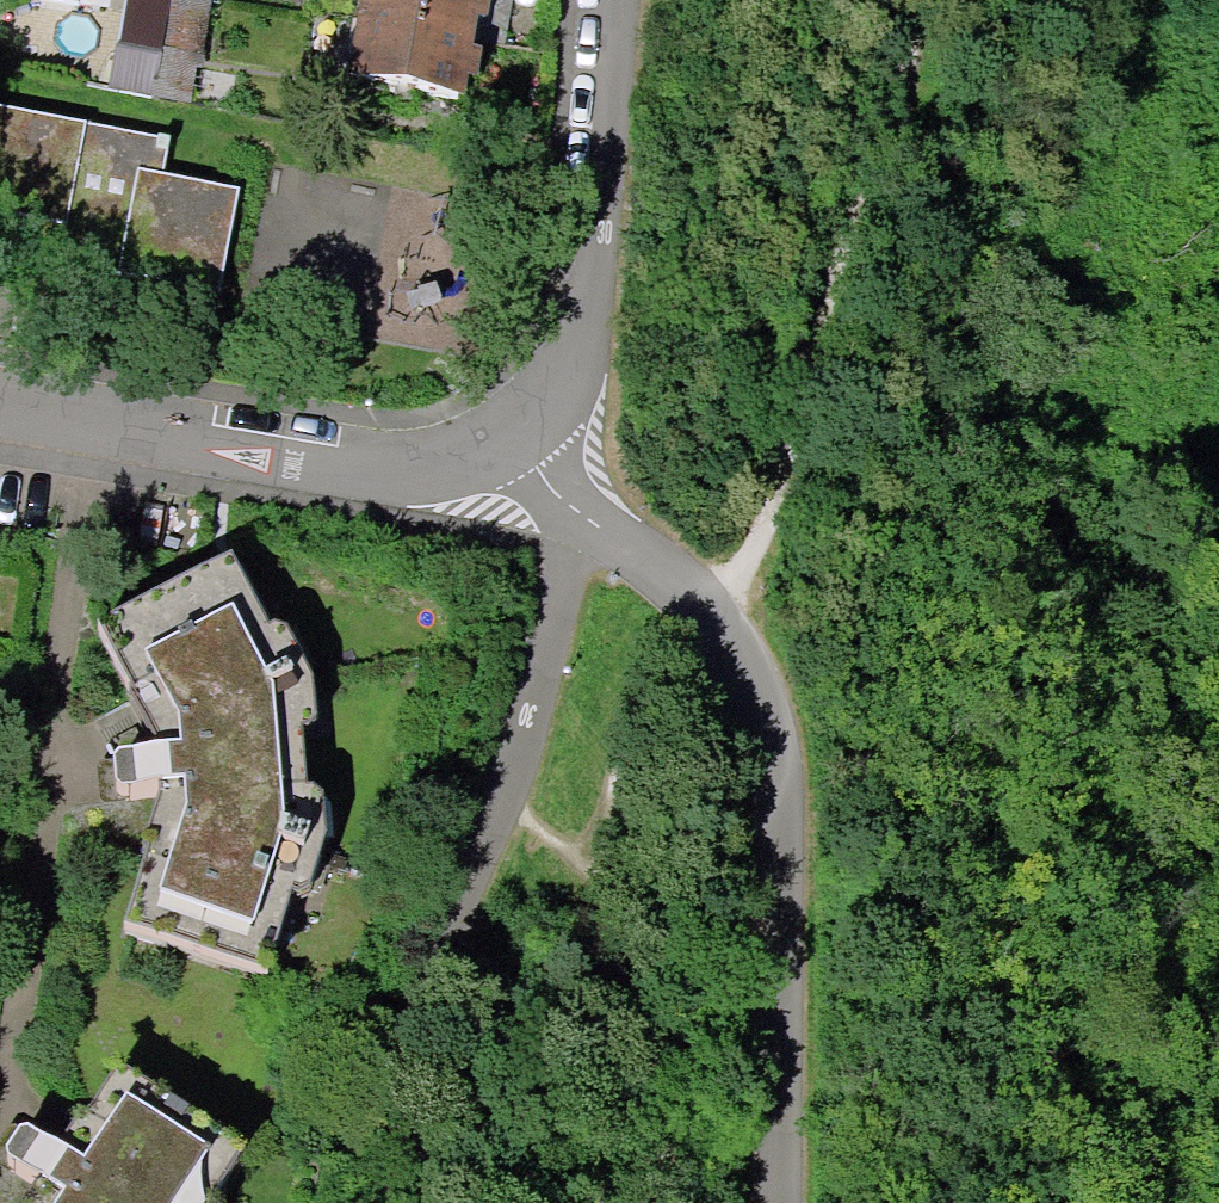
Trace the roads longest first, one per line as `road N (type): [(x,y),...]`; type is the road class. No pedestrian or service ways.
road 1 (motorway): [(788,0),(624,482),(448,1202)]
road 2 (motorway): [(583,1202),(739,562),(918,0)]
road 3 (residential): [(607,0),(581,335),(512,436),(408,462),(0,400)]
road 4 (track): [(512,436),(706,611),(778,754),(777,1202)]
road 5 (track): [(512,436),(558,585),(403,1100),(402,1202)]
road 6 (track): [(902,0),(907,120),(826,276),(773,518),(706,611)]

